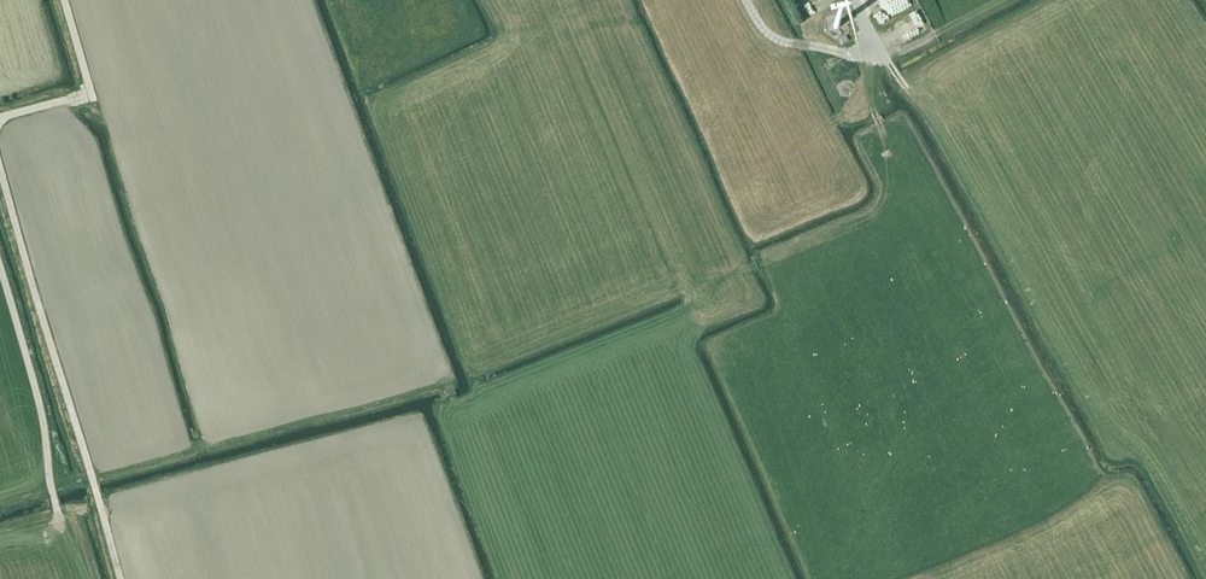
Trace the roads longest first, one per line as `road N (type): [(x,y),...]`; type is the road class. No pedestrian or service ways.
road 1 (track): [(835,50),(885,58),(920,96),(965,163),(1102,418),(1146,455),(1205,559)]
road 2 (track): [(0,168),(122,578)]
road 3 (track): [(0,283),(48,435),(59,523)]
road 4 (track): [(64,0),(91,91),(0,118)]

